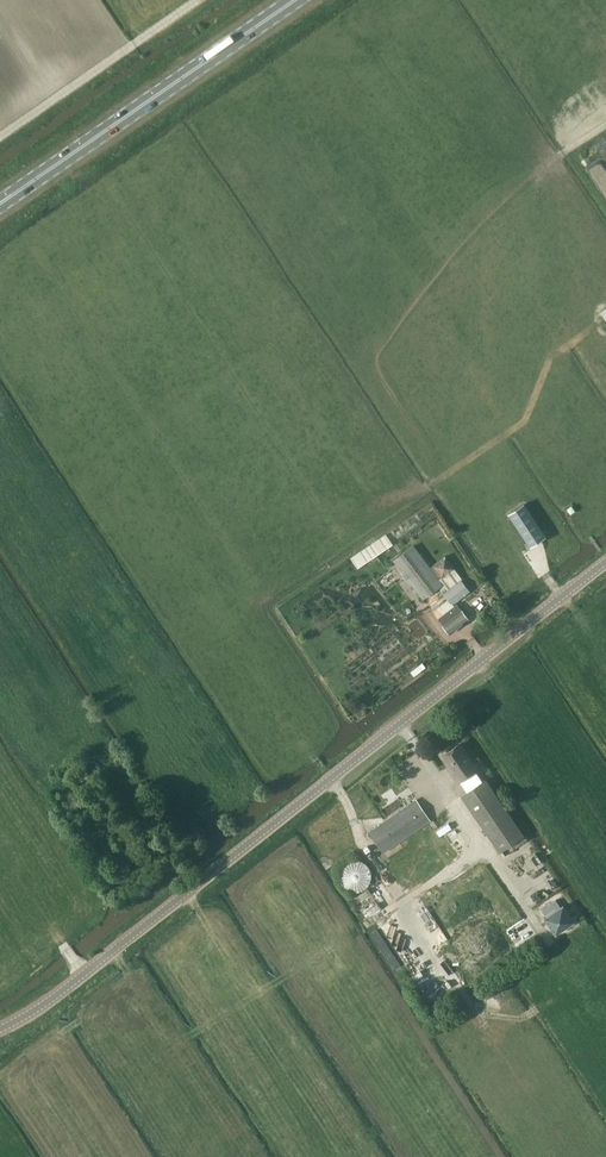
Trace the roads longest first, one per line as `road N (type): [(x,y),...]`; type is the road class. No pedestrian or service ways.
road 1 (unclassified): [(0,1029),(86,972),(605,563)]
road 2 (primary): [(0,204),(295,0)]
road 3 (track): [(480,1019),(303,744)]
road 4 (track): [(401,724),(486,848),(350,935)]
road 5 (track): [(0,136),(198,0)]
road 6 (track): [(185,893),(258,994),(350,935)]
road 7 (track): [(486,1028),(480,1019),(522,1019),(605,960)]

